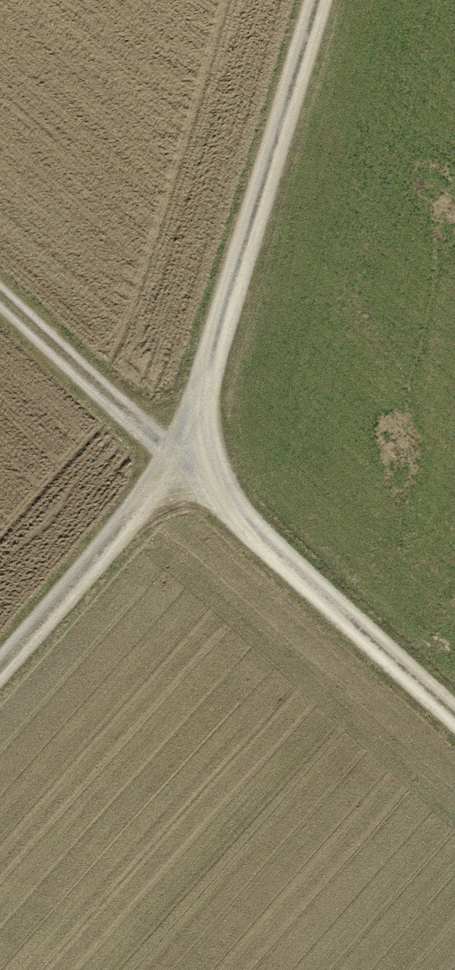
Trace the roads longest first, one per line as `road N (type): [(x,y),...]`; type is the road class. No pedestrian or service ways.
road 1 (track): [(454,712),(0,294)]
road 2 (track): [(323,0),(189,467)]
road 3 (track): [(0,679),(189,467)]

